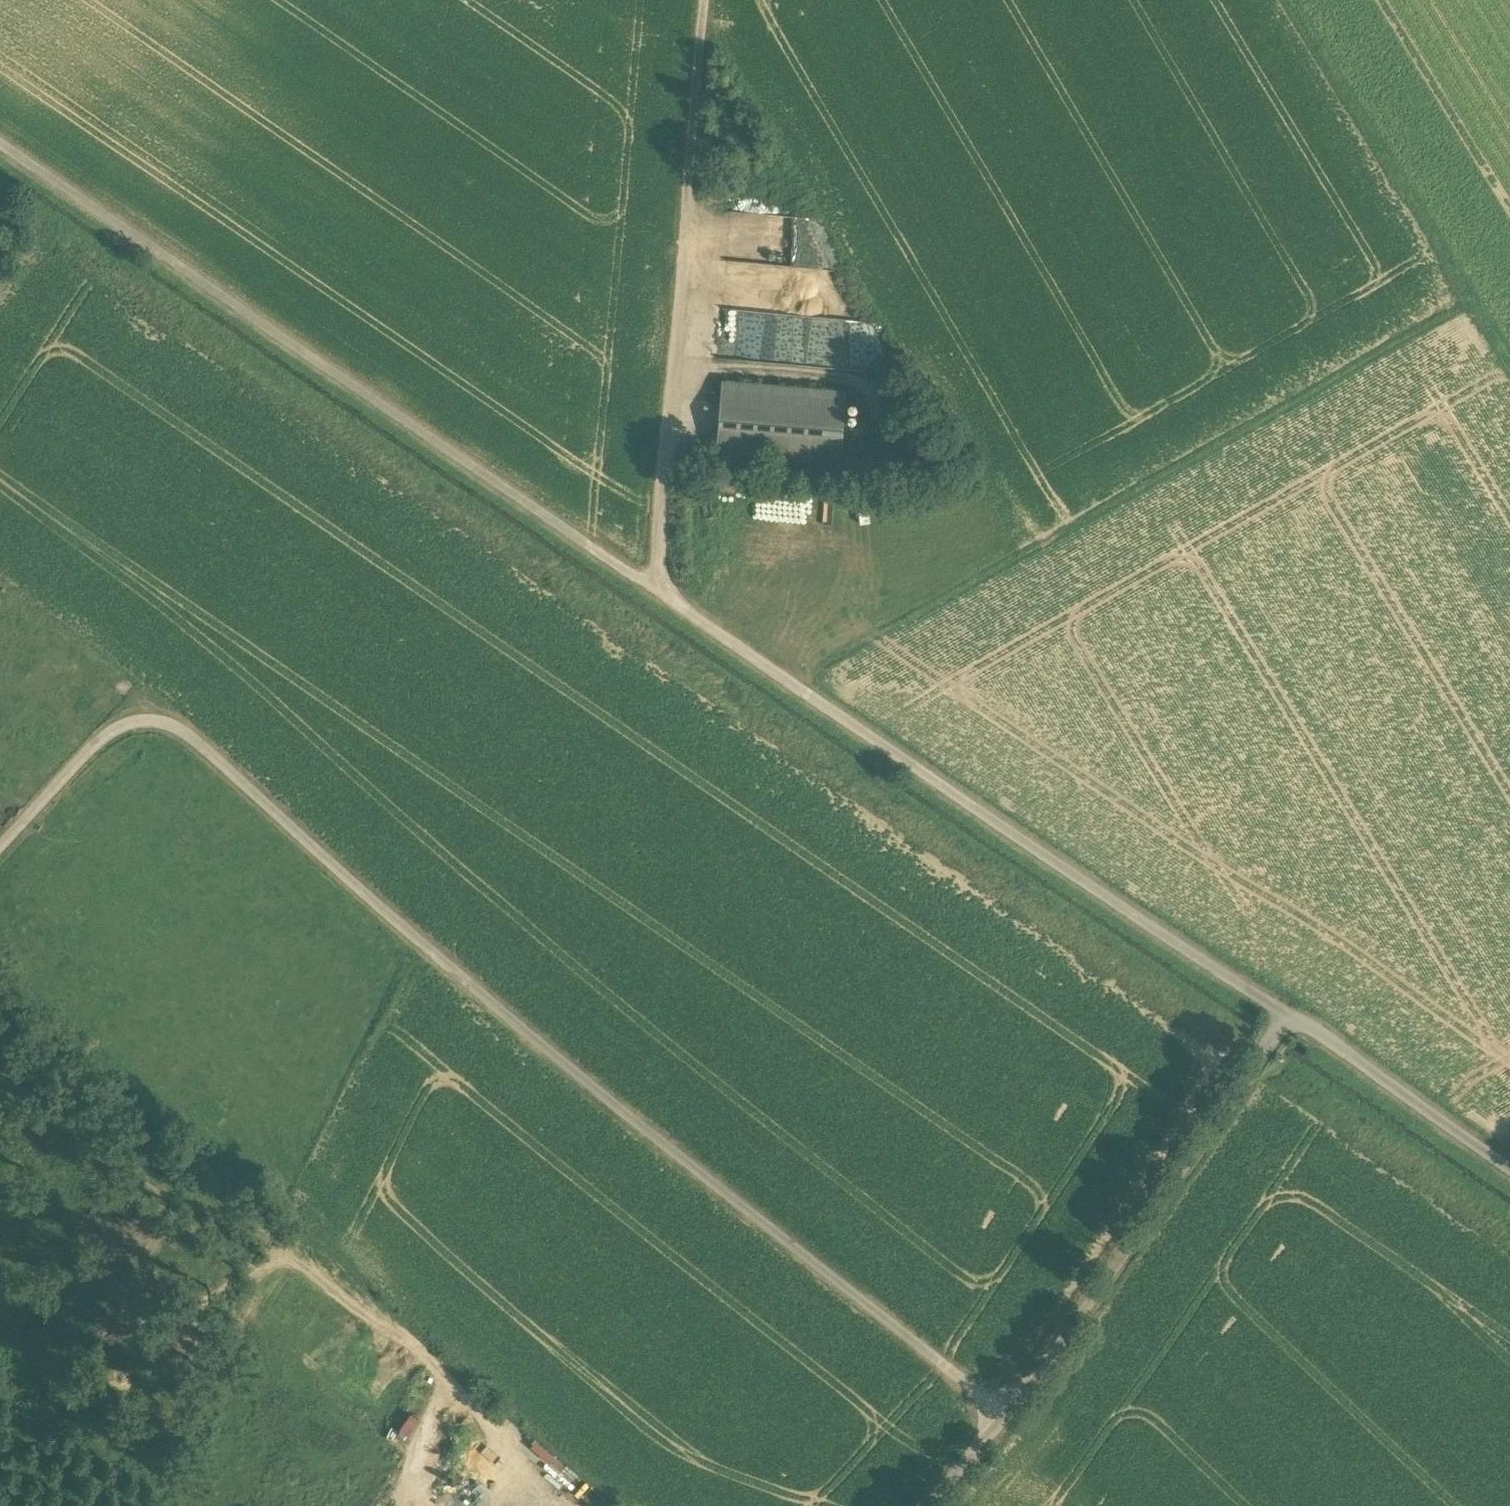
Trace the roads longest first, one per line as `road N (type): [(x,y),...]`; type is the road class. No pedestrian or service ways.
road 1 (track): [(1292,1013),(0,147)]
road 2 (track): [(1009,1417),(599,1110),(179,739),(121,721),(0,845)]
road 3 (unclassified): [(933,1505),(1033,1389),(1292,1013),(1509,1165)]
road 4 (track): [(797,682),(1473,300)]
road 5 (track): [(661,590),(703,0)]
road 6 (track): [(1509,359),(1290,0)]

